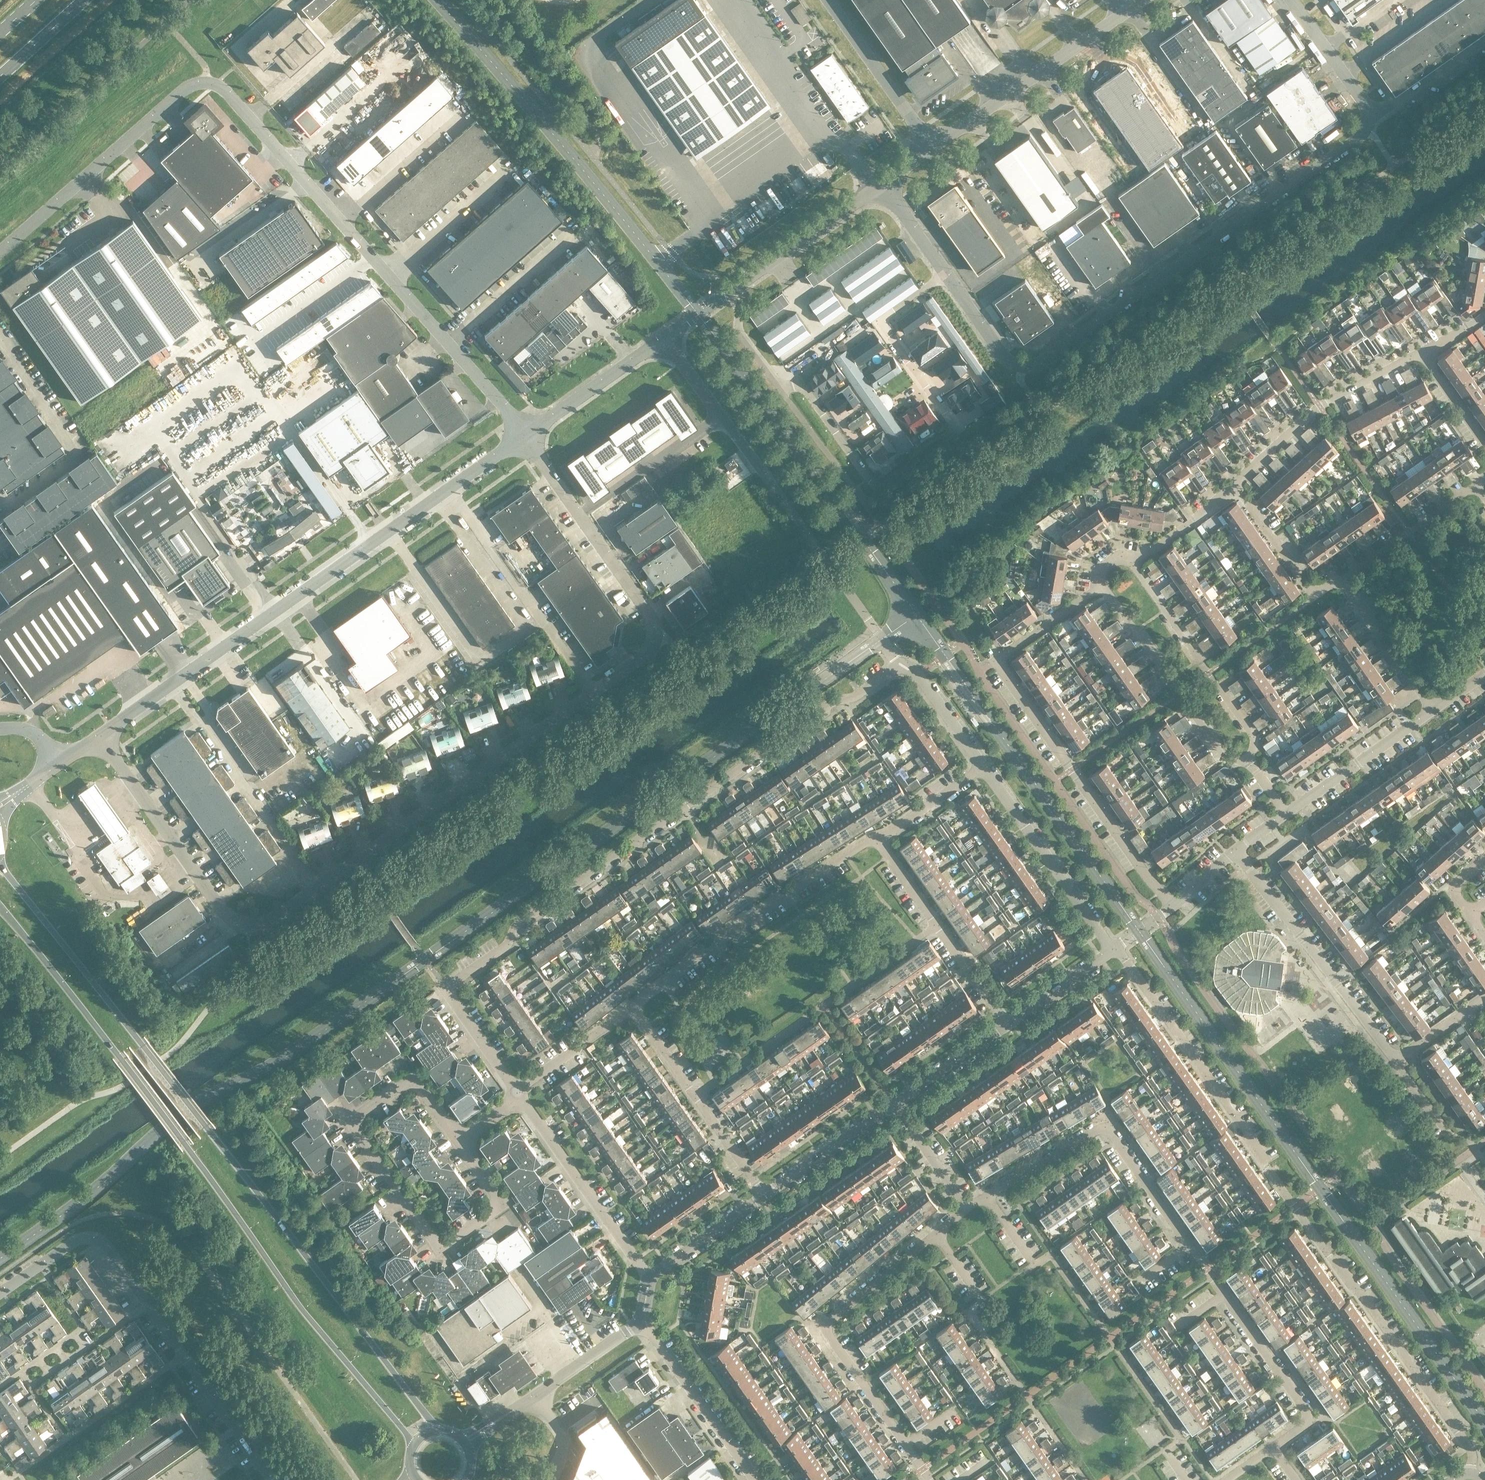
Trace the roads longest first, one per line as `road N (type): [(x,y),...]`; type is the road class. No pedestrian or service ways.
road 1 (unclassified): [(526,435),(230,95),(210,86),(192,86),(0,254)]
road 2 (secondary): [(439,1433),(0,862)]
road 3 (unclassified): [(1289,0),(1364,107),(1370,121),(1360,138),(1042,362),(1023,367),(1004,358),(945,274)]
road 4 (residential): [(519,1093),(446,986),(502,947),(519,921),(823,706),(856,694),(898,663)]
road 5 (secondary): [(0,906),(415,1447)]
road 6 (residential): [(1273,1447),(1313,1420),(1106,1123),(985,1193)]
road 7 (unclassified): [(792,385),(802,385),(873,483),(950,435),(952,420),(880,322),(945,274)]
road 8 (residential): [(1173,907),(997,661),(1106,586)]
road 9 (unclassified): [(898,663),(664,338)]
road 10 (residential): [(459,1137),(415,1079),(351,1121),(439,1249),(502,1204)]
road 11 (residential): [(1484,999),(1396,1060),(1239,850)]
road 12 (unclassified): [(320,887),(594,693)]
road 13 (unclassified): [(173,683),(444,492)]
road 14 (residential): [(930,1479),(826,1326),(936,1232)]
road 15 (unclassified): [(98,738),(239,924),(287,910),(320,887)]
road 16 (unclassified): [(594,693),(644,654),(653,623),(526,435)]
road 17 (residential): [(633,1006),(809,874),(878,839)]
road 18 (residential): [(938,925),(695,1094)]
road 19 (residential): [(1266,1160),(1114,948)]
road 20 (residential): [(1472,1472),(1472,1454),(1334,1257)]
road 21 (unclassified): [(594,693),(467,512),(444,492)]
road 22 (unclassified): [(173,683),(320,887)]
road 23 (unclassified): [(934,145),(1137,0)]
road 24 (residential): [(1240,490),(1320,403),(1425,356)]
road 25 (residential): [(1106,586),(1223,751),(1250,758)]
road 26 (residential): [(1250,758),(1252,731),(1138,564)]
road 27 (residential): [(1114,948),(980,765)]
road 28 (residential): [(647,1273),(519,1093)]
road 29 (residential): [(184,1355),(6,1479)]
road 30 (unclassified): [(754,1479),(642,1319)]
road 31 (unclassified): [(730,290),(882,182)]
road 32 (unclassified): [(832,0),(934,145)]
road 33 (residential): [(1289,811),(1434,710)]
road 34 (residential): [(1338,578),(1478,478)]
road 35 (unclassified): [(526,435),(664,338)]
road 36 (residential): [(1434,710),(1338,578)]
road 37 (residential): [(762,1191),(893,1100)]
road 38 (residential): [(1240,490),(1316,593),(1338,578)]
road 39 (unclassified): [(184,1355),(272,1479)]
road 40 (residential): [(519,1093),(633,1006)]
road 41 (residential): [(647,1273),(762,1191)]
road 42 (residential): [(893,1100),(1005,1020)]
road 43 (residential): [(980,765),(918,674),(898,663)]
road 44 (unclassified): [(535,1396),(642,1319)]
road 45 (residential): [(1005,1020),(1114,948)]
road 46 (residential): [(966,1206),(893,1100)]
road 47 (residential): [(1138,564),(1240,490)]
road 48 (residential): [(878,839),(980,765)]
road 49 (unclassified): [(792,385),(781,388),(739,330),(730,290)]

